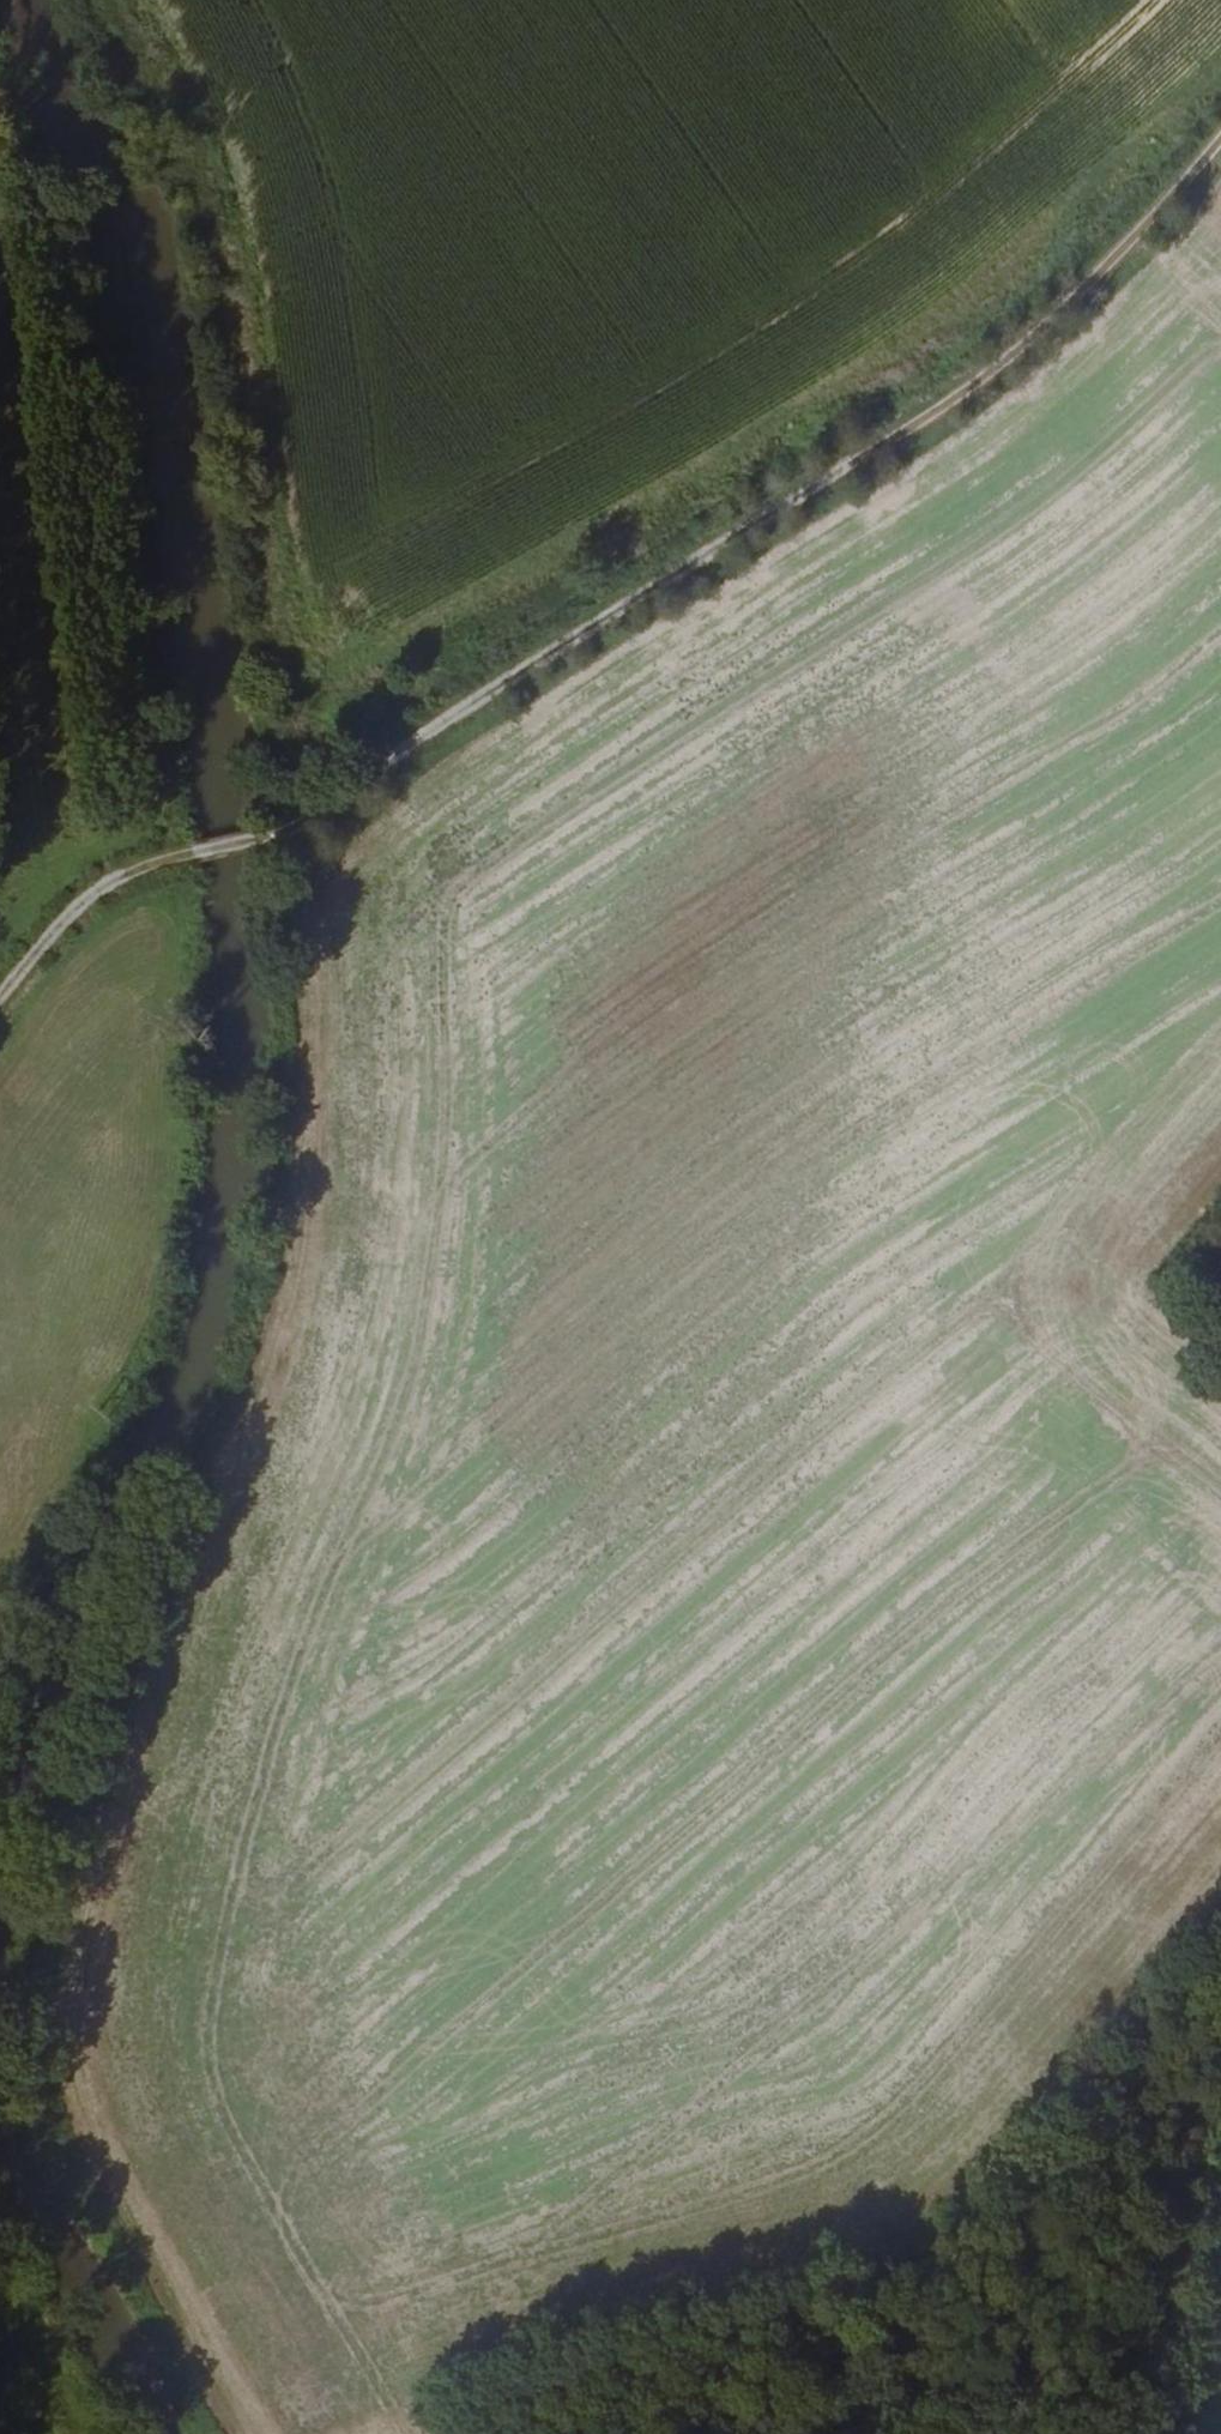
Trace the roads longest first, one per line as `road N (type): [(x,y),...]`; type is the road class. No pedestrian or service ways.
road 1 (unclassified): [(0,995),(77,909),(152,870),(284,835),(968,397),(1108,269),(1220,136)]

